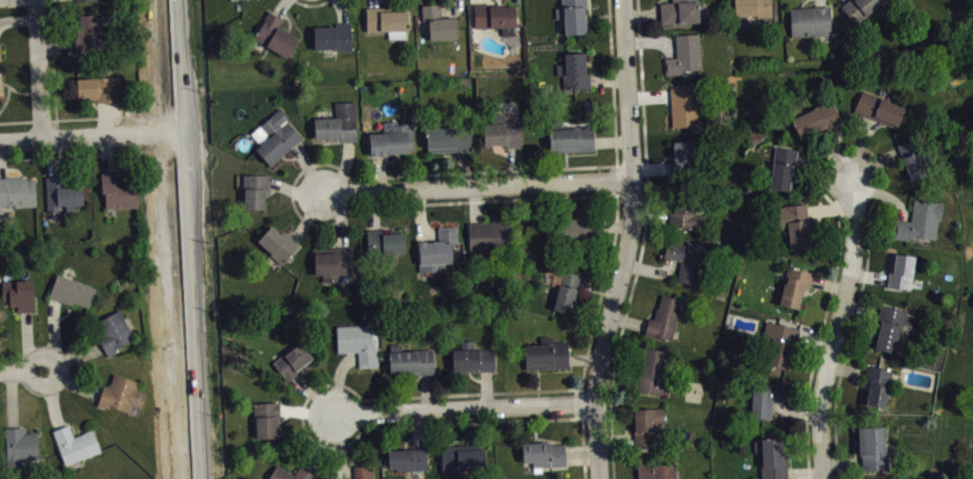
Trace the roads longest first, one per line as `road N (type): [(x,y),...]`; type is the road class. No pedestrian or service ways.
road 1 (residential): [(598,478),(599,361),(631,238),(624,0)]
road 2 (primary): [(203,478),(174,0)]
road 3 (residential): [(320,196),(633,180)]
road 4 (residential): [(825,478),(826,384),(856,268),(852,173)]
road 5 (residential): [(331,413),(594,405)]
road 6 (tertiary): [(0,140),(182,134)]
road 7 (residential): [(36,0),(42,138)]

